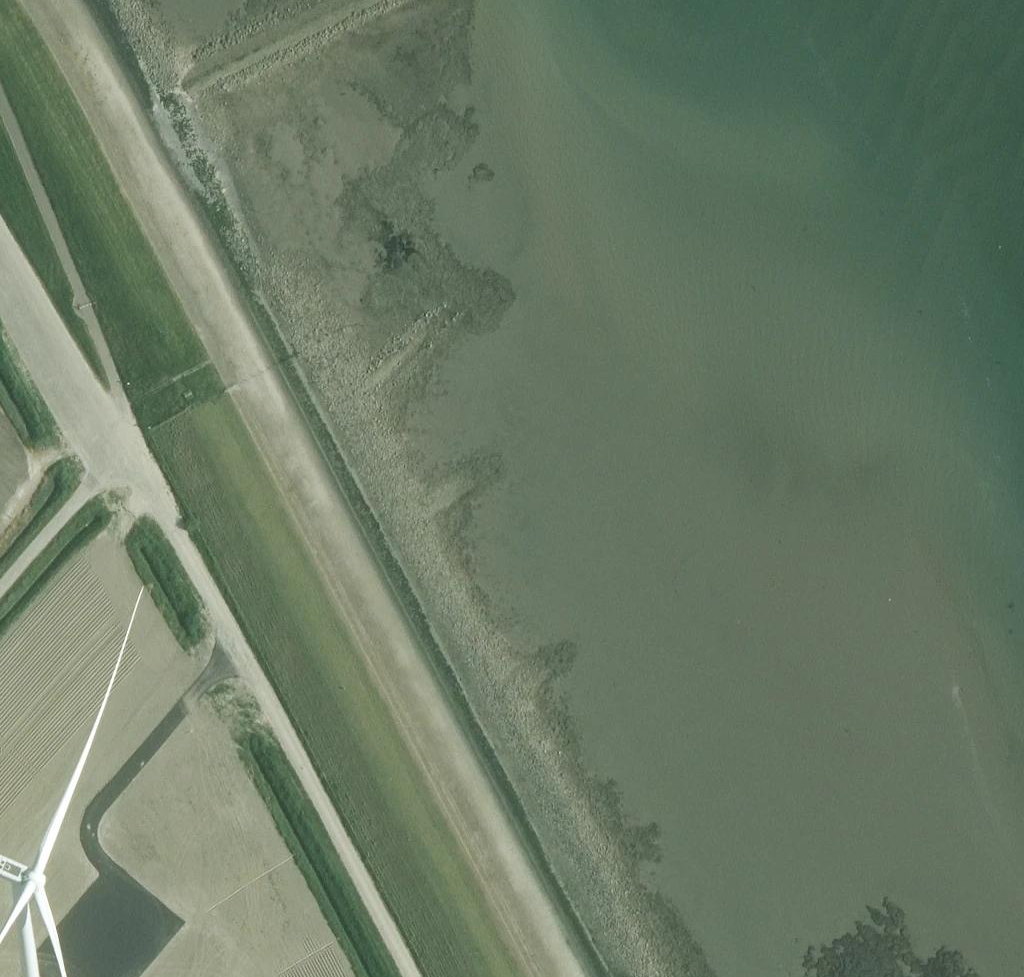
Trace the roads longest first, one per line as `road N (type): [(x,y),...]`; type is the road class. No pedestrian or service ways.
road 1 (unclassified): [(403,976),(128,454)]
road 2 (track): [(64,854),(234,650)]
road 3 (unclassified): [(128,454),(0,239)]
road 4 (unclassified): [(0,593),(101,472),(128,454)]

